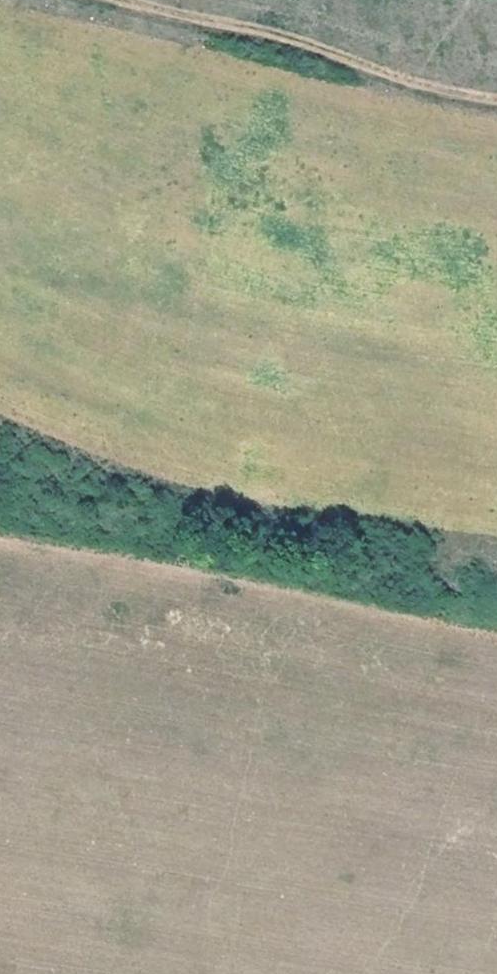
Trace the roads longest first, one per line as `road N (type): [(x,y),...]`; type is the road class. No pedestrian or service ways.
road 1 (track): [(496,99),(425,87),(269,30),(117,0)]

